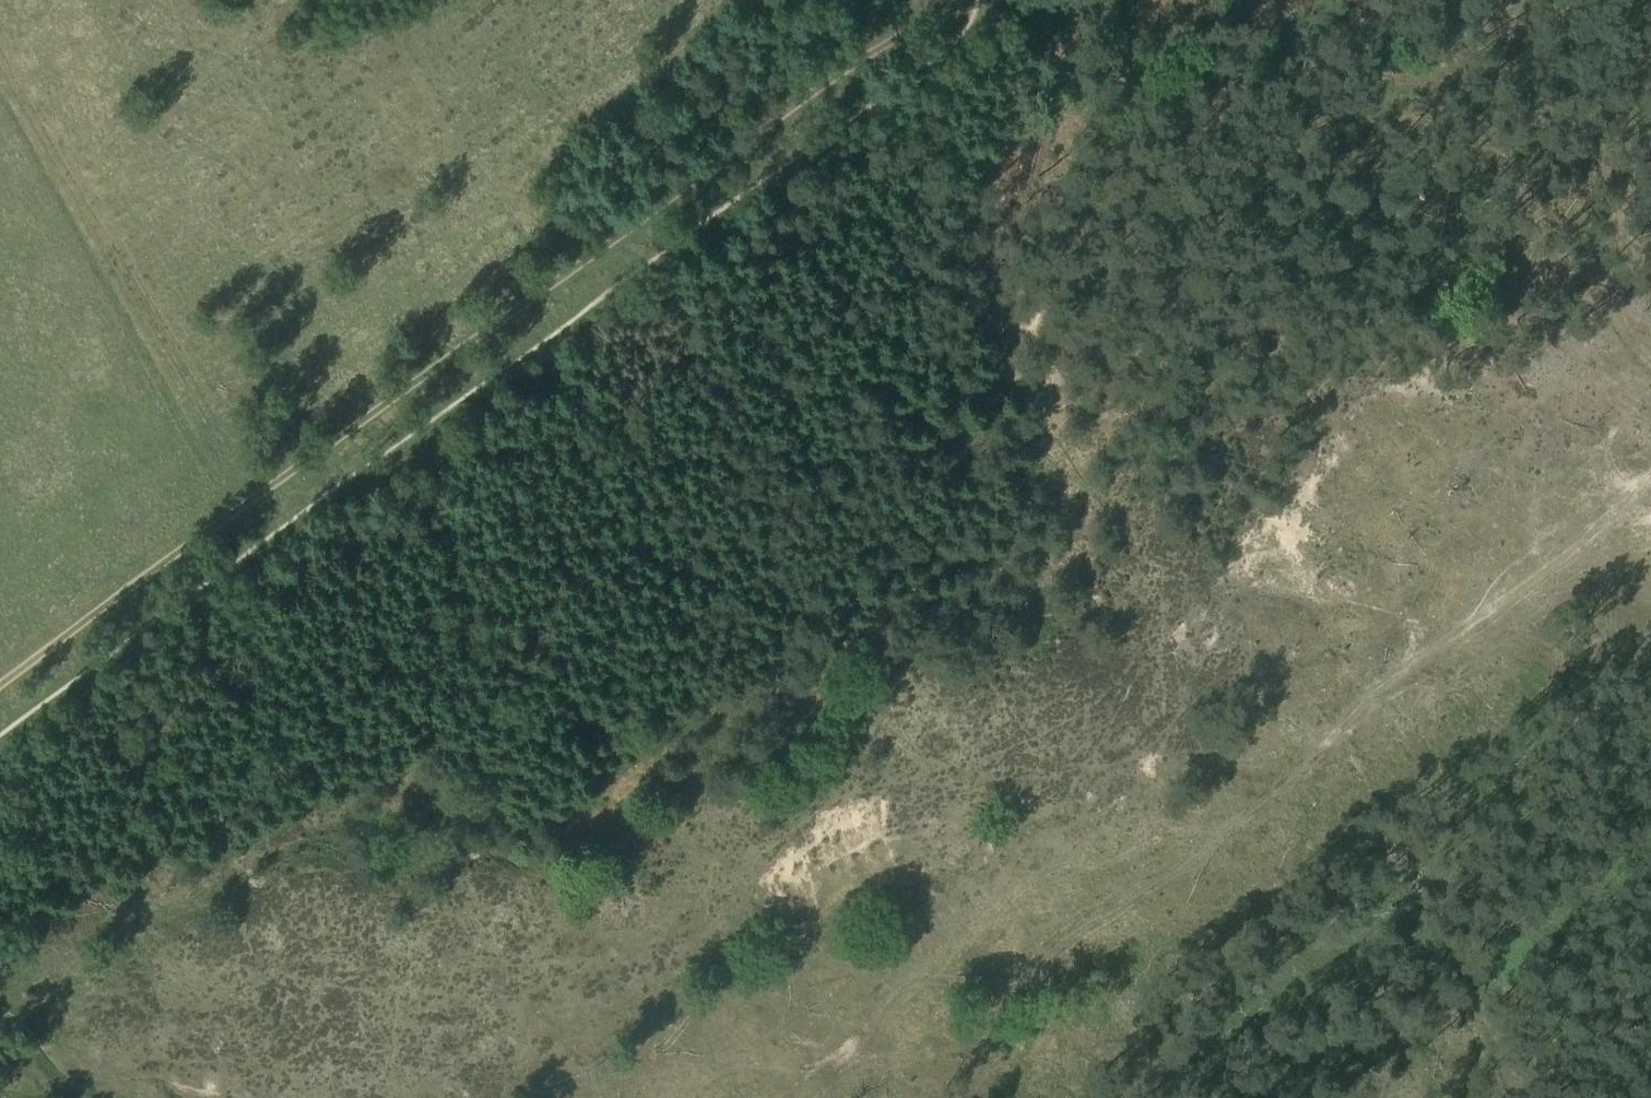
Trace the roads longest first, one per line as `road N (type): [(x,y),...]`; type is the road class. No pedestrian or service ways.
road 1 (track): [(0,684),(943,0)]
road 2 (track): [(1650,353),(1290,0)]

